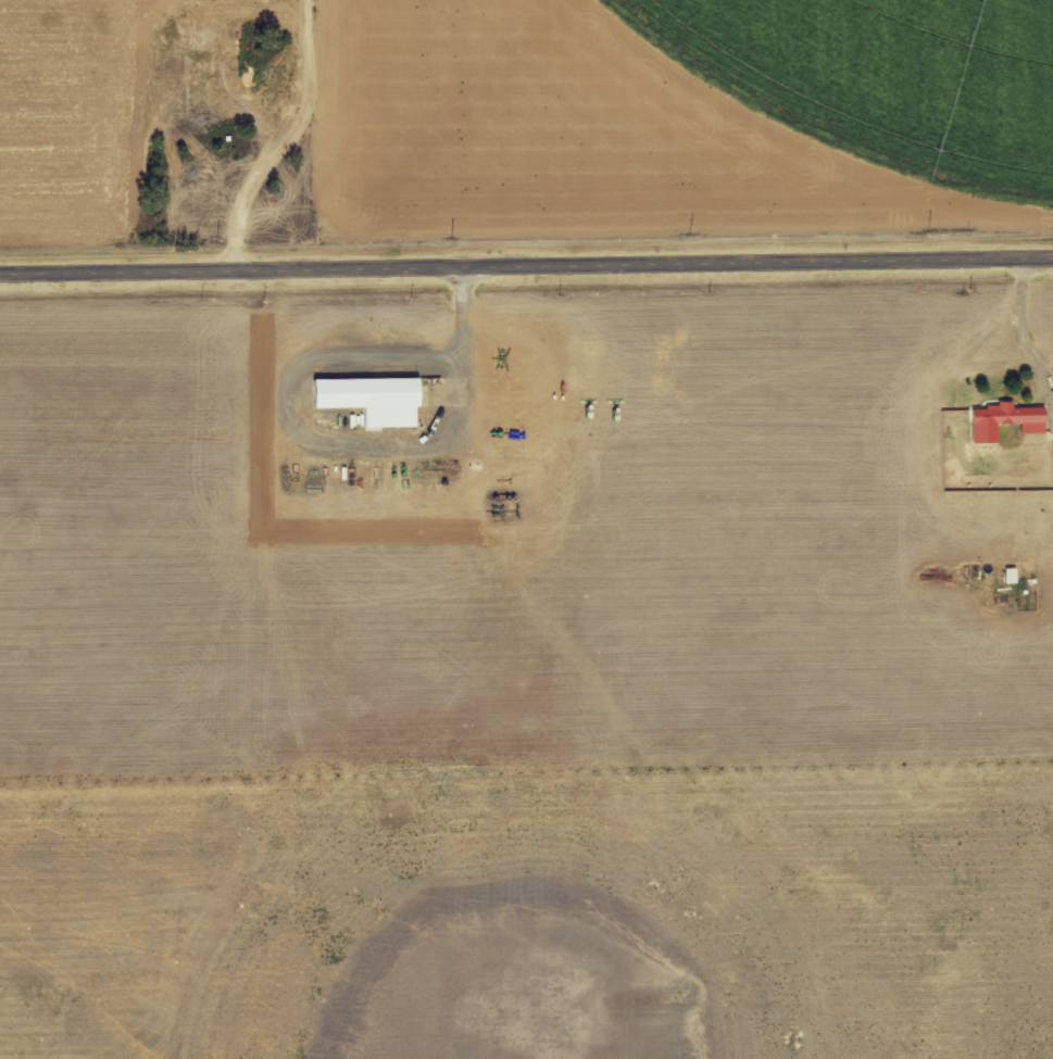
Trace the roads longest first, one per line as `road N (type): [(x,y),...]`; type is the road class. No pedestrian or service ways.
road 1 (secondary): [(0,280),(1052,267)]
road 2 (residential): [(305,0),(310,277)]

